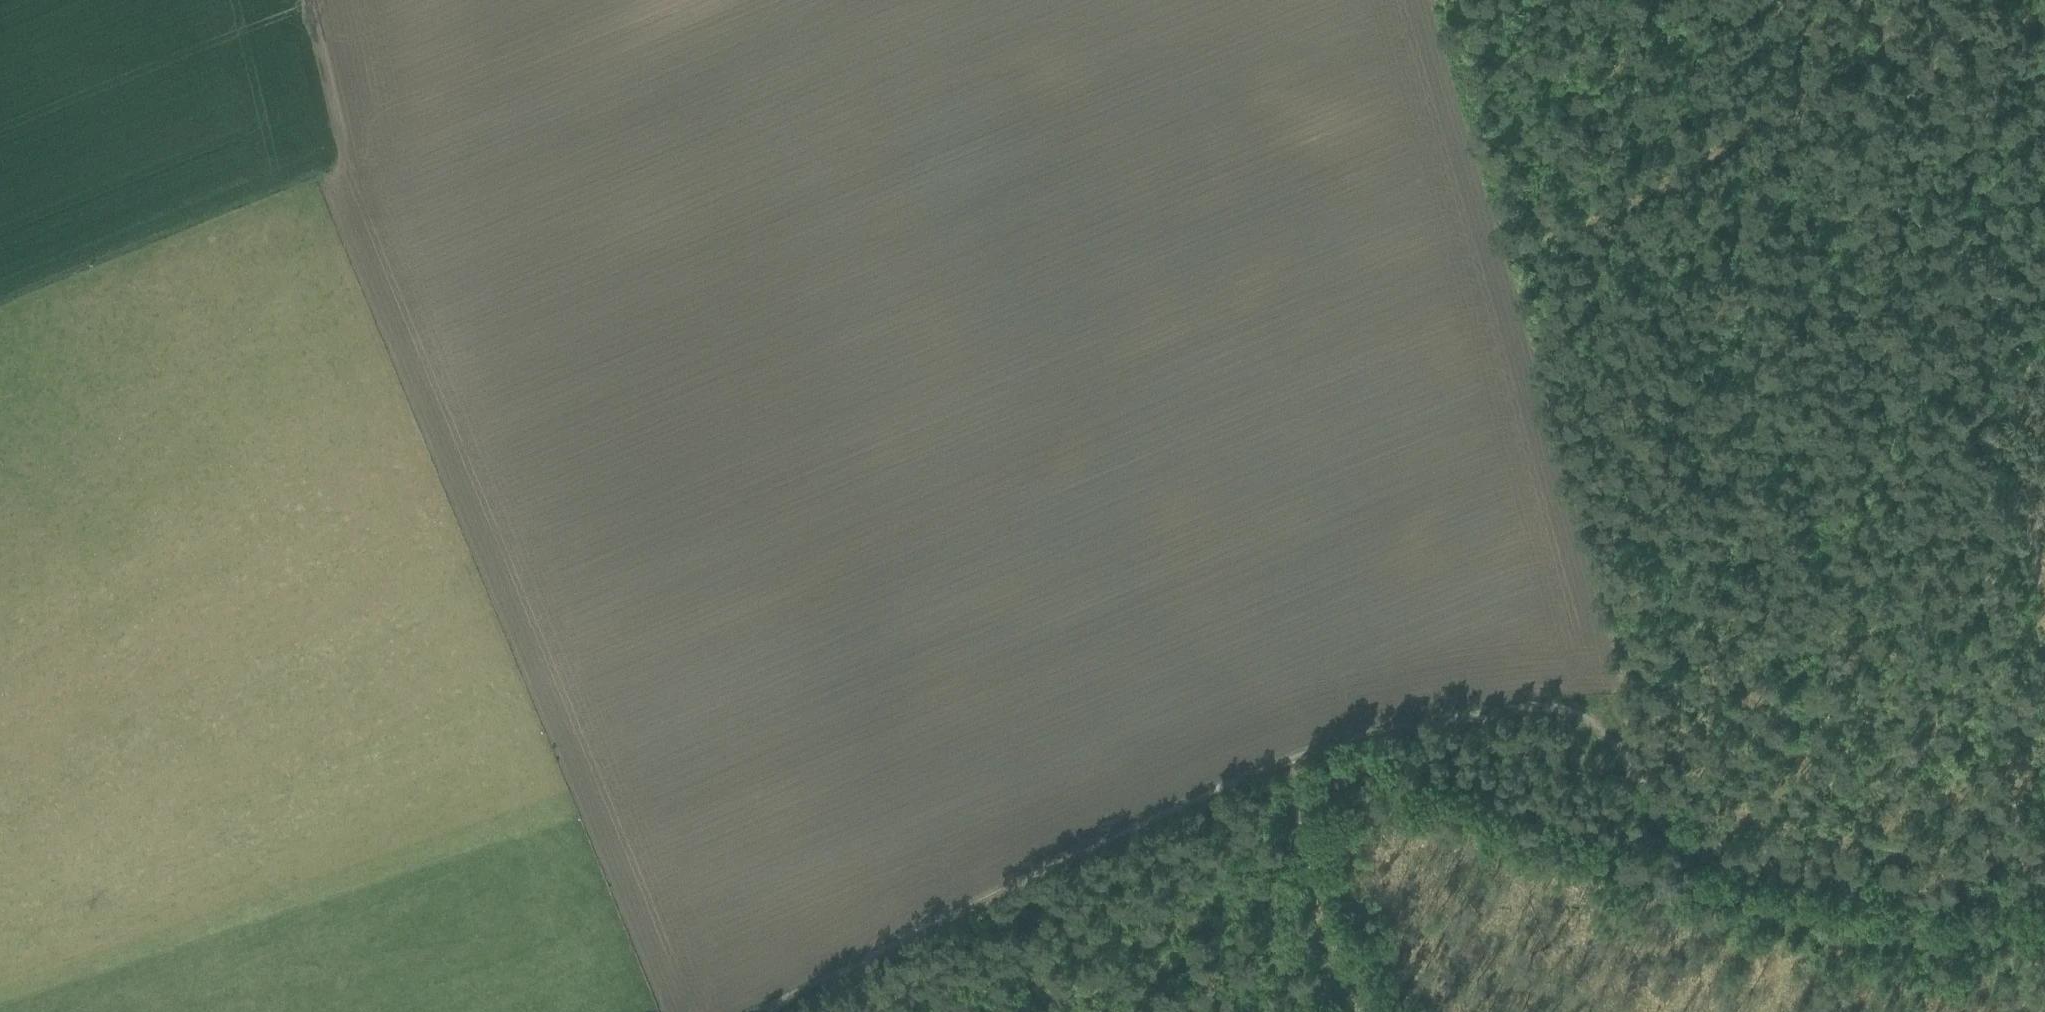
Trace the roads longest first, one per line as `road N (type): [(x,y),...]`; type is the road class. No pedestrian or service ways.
road 1 (track): [(2044,900),(1858,890),(1746,867),(1659,836),(1625,793),(1609,705),(1591,689),(1550,687),(1272,751),(740,1011)]

